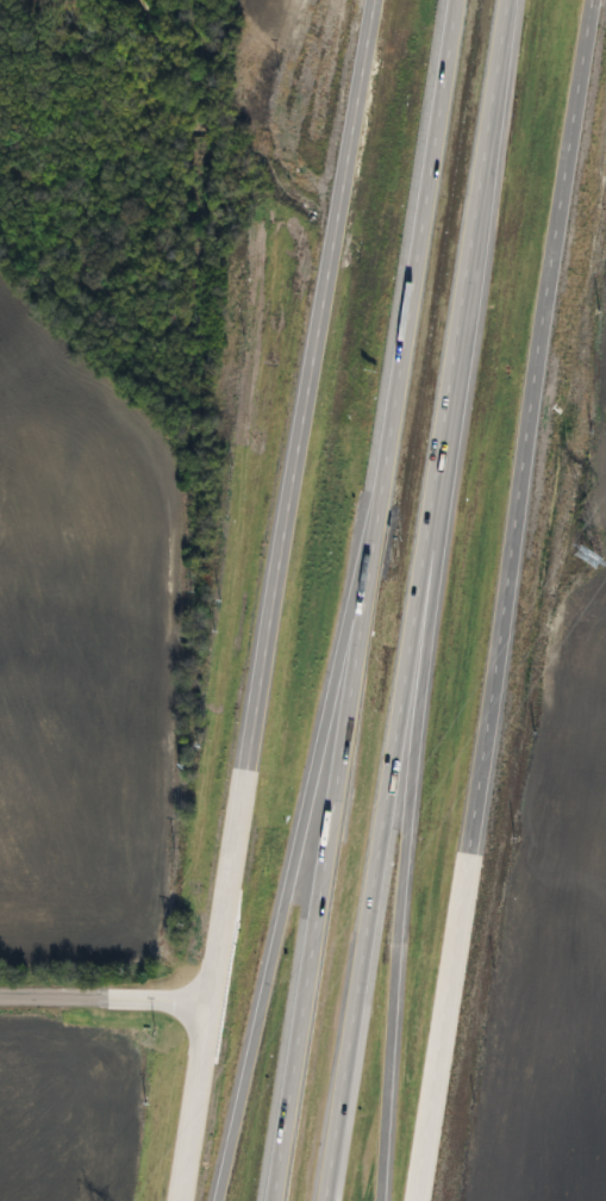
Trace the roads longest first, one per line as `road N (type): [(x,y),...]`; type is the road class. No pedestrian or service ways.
road 1 (tertiary): [(385,1200),(589,0)]
road 2 (tertiary): [(379,0),(298,486),(194,1200)]
road 3 (motorway): [(322,1200),(503,0)]
road 4 (motorway): [(455,0),(274,1200)]
road 5 (motorway): [(368,1200),(393,727)]
road 6 (motorway): [(337,770),(204,1200)]
road 7 (residential): [(0,997),(224,1001)]

